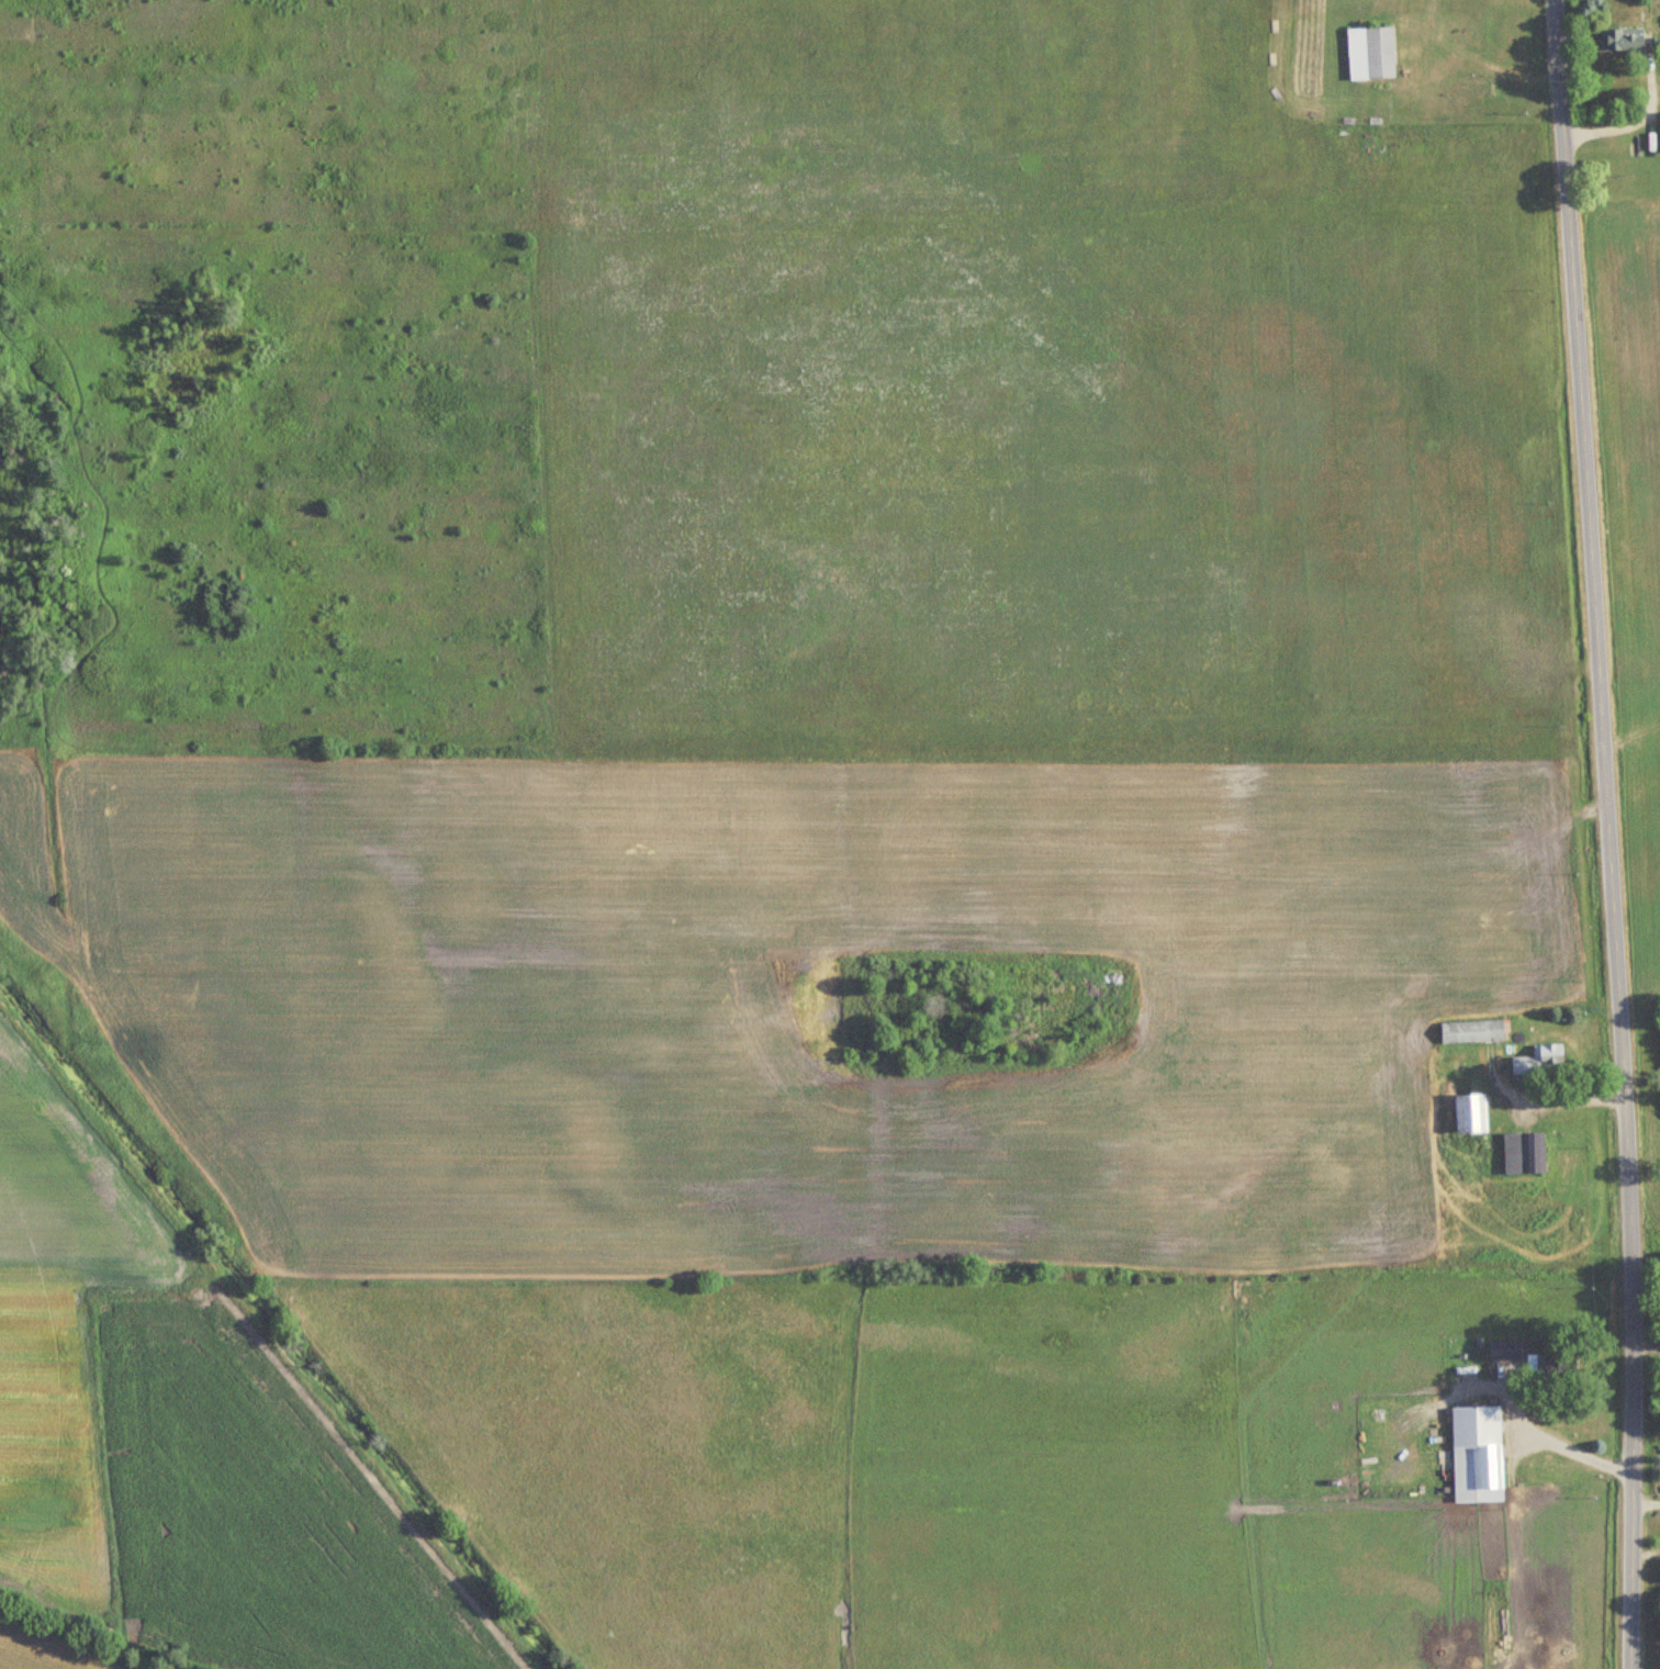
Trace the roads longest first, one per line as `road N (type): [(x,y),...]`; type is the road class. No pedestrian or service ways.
road 1 (residential): [(1631,1668),(1633,1172),(1558,0)]

